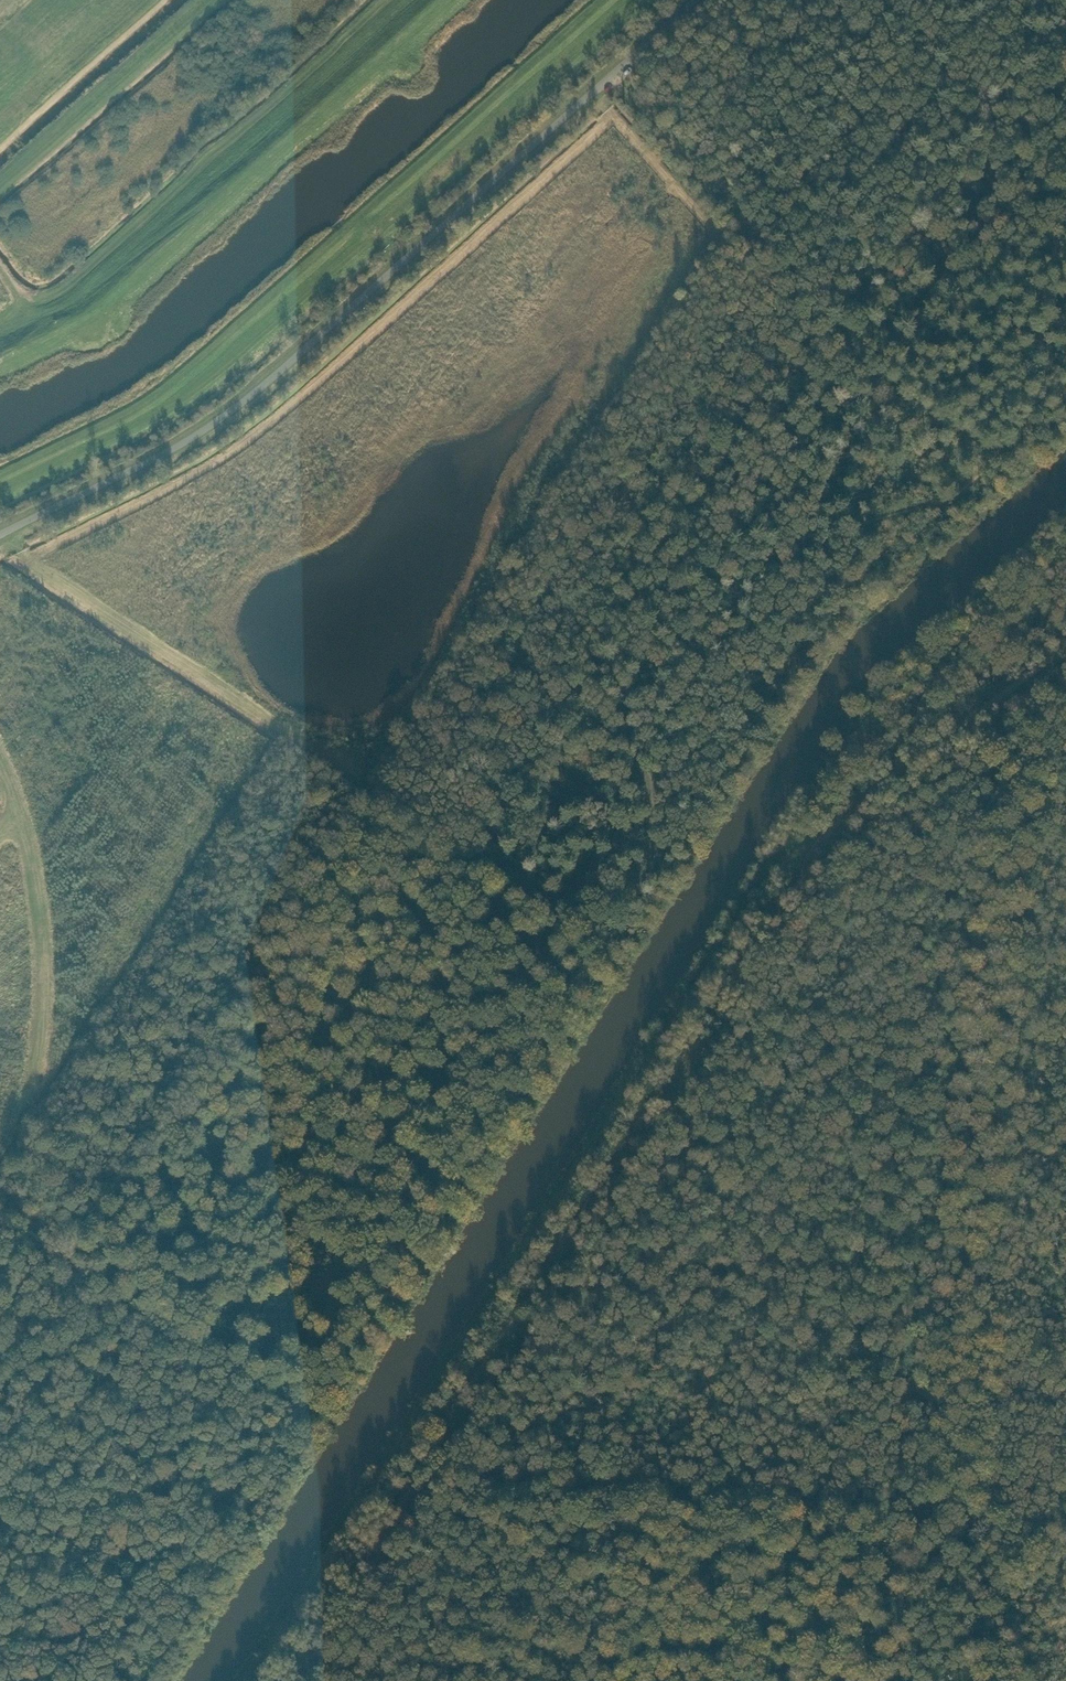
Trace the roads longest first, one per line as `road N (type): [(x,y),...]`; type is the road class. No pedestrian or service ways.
road 1 (unclassified): [(0,535),(193,439),(247,403),(697,0)]
road 2 (track): [(358,785),(0,546)]
road 3 (track): [(209,198),(46,335),(0,273)]

